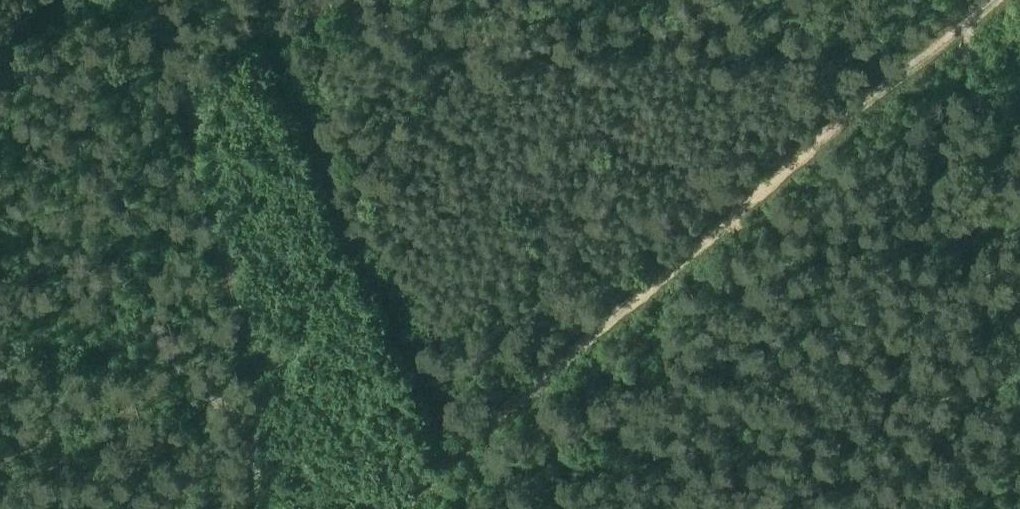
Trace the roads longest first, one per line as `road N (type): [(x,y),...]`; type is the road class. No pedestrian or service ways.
road 1 (track): [(994,0),(390,508)]

